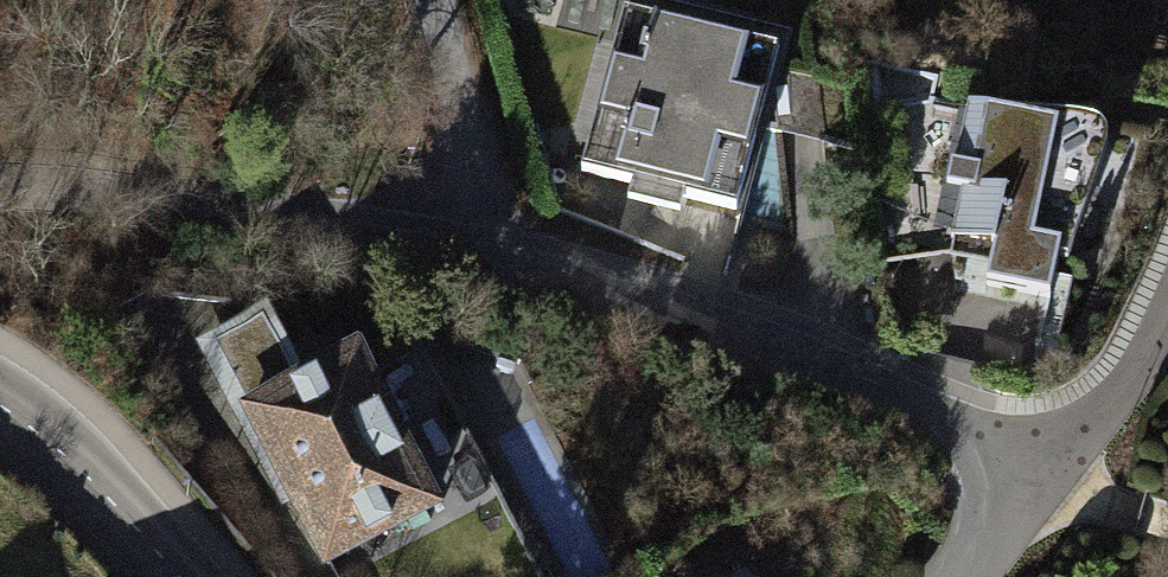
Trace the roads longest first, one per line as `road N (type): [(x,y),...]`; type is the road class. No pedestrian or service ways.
road 1 (residential): [(1047,469),(832,365),(480,268)]
road 2 (residential): [(480,268),(159,200)]
road 3 (residential): [(480,268),(483,235),(429,0)]
road 4 (secondary): [(0,404),(53,434),(185,576)]
road 5 (residential): [(1047,469),(1167,321)]
road 6 (residential): [(967,576),(1047,469)]

